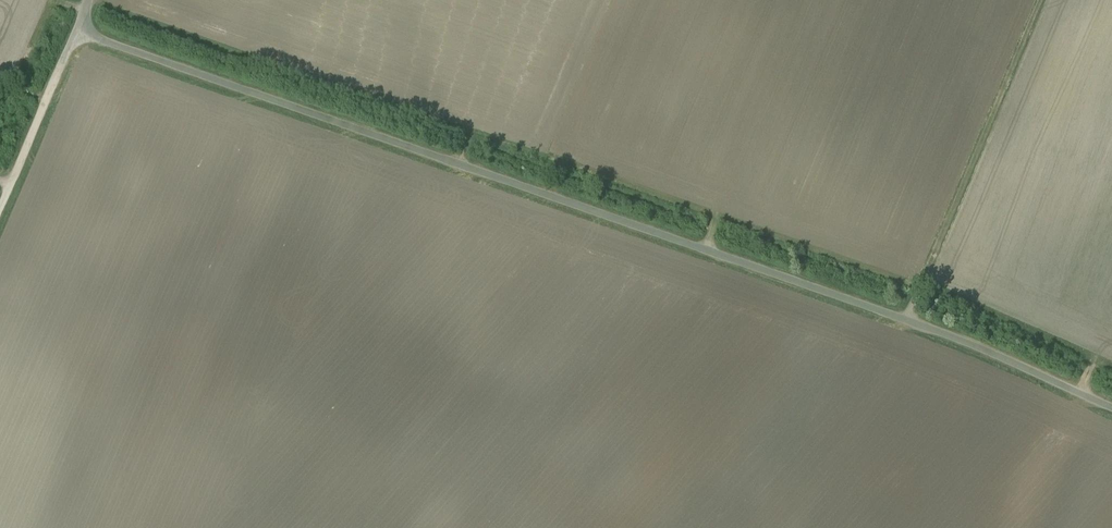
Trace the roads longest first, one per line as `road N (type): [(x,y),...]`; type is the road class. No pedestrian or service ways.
road 1 (unclassified): [(91,0),(78,30),(879,306),(1111,403)]
road 2 (track): [(909,317),(1041,0)]
road 3 (track): [(0,207),(78,30)]

